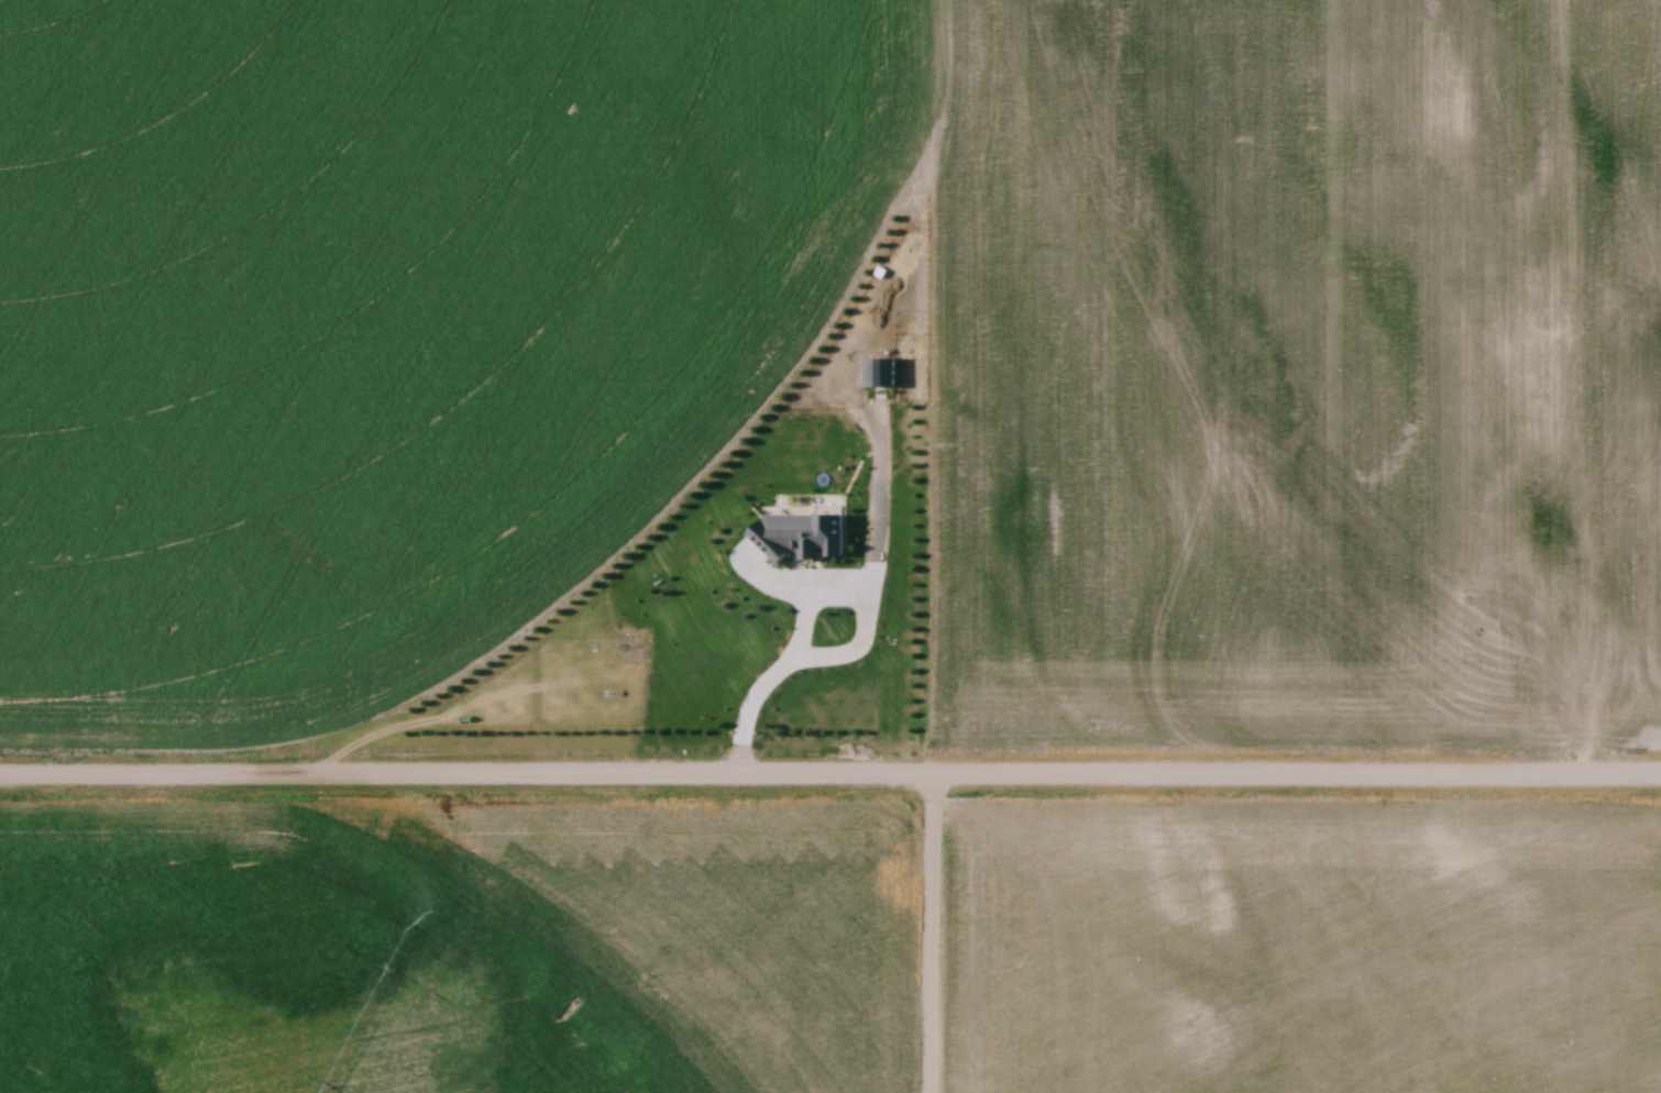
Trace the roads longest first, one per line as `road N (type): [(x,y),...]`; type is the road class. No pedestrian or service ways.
road 1 (residential): [(0,772),(1660,772)]
road 2 (residential): [(932,1092),(936,773)]

